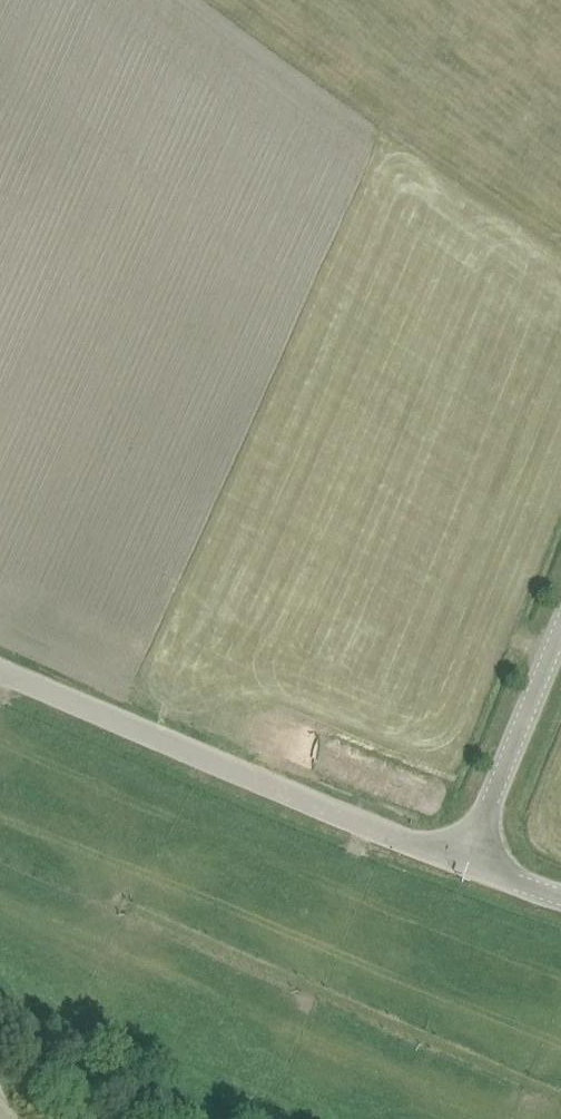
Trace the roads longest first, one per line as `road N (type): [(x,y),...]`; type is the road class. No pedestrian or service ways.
road 1 (unclassified): [(465,857),(0,667)]
road 2 (unclassified): [(465,857),(560,627)]

